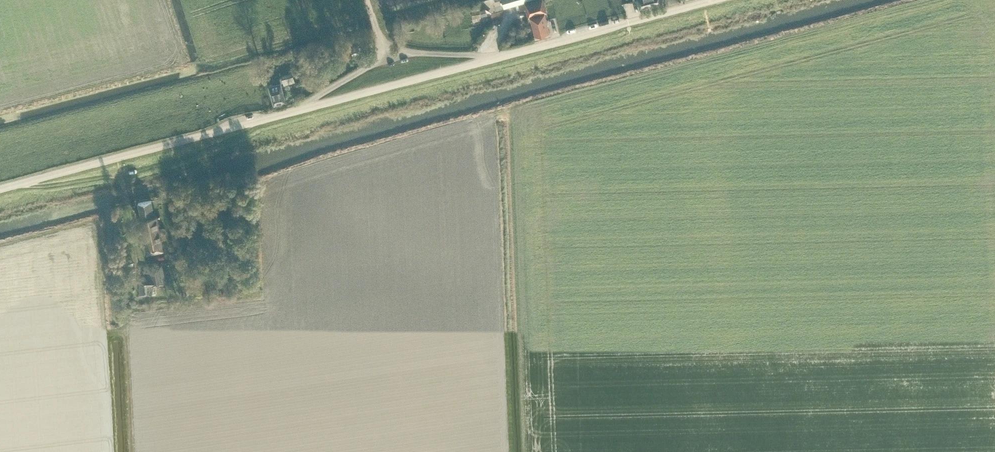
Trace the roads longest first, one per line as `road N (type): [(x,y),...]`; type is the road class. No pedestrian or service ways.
road 1 (tertiary): [(0,188),(709,0)]

